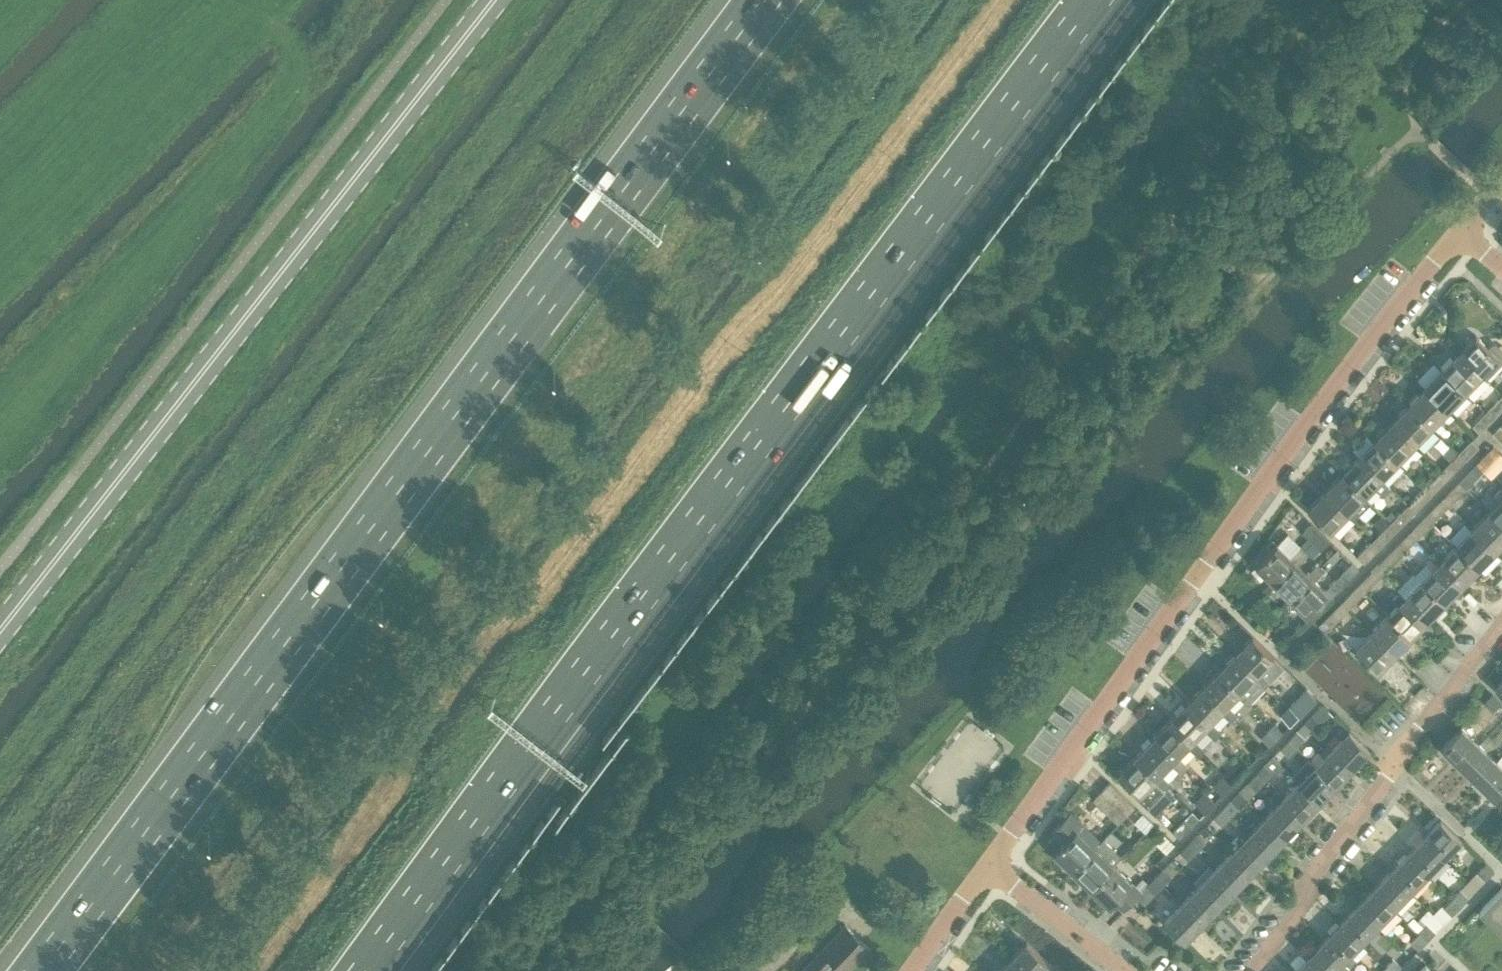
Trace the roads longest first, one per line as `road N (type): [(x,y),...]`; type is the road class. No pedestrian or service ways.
road 1 (motorway): [(365,970),(1094,0)]
road 2 (motorway): [(764,0),(41,970)]
road 3 (secondary): [(0,630),(493,0)]
road 4 (residential): [(987,867),(1458,230)]
road 5 (residential): [(1501,633),(1409,743),(1399,769),(1250,970)]
road 6 (residential): [(1125,970),(987,867)]
road 7 (residential): [(912,970),(987,867)]

